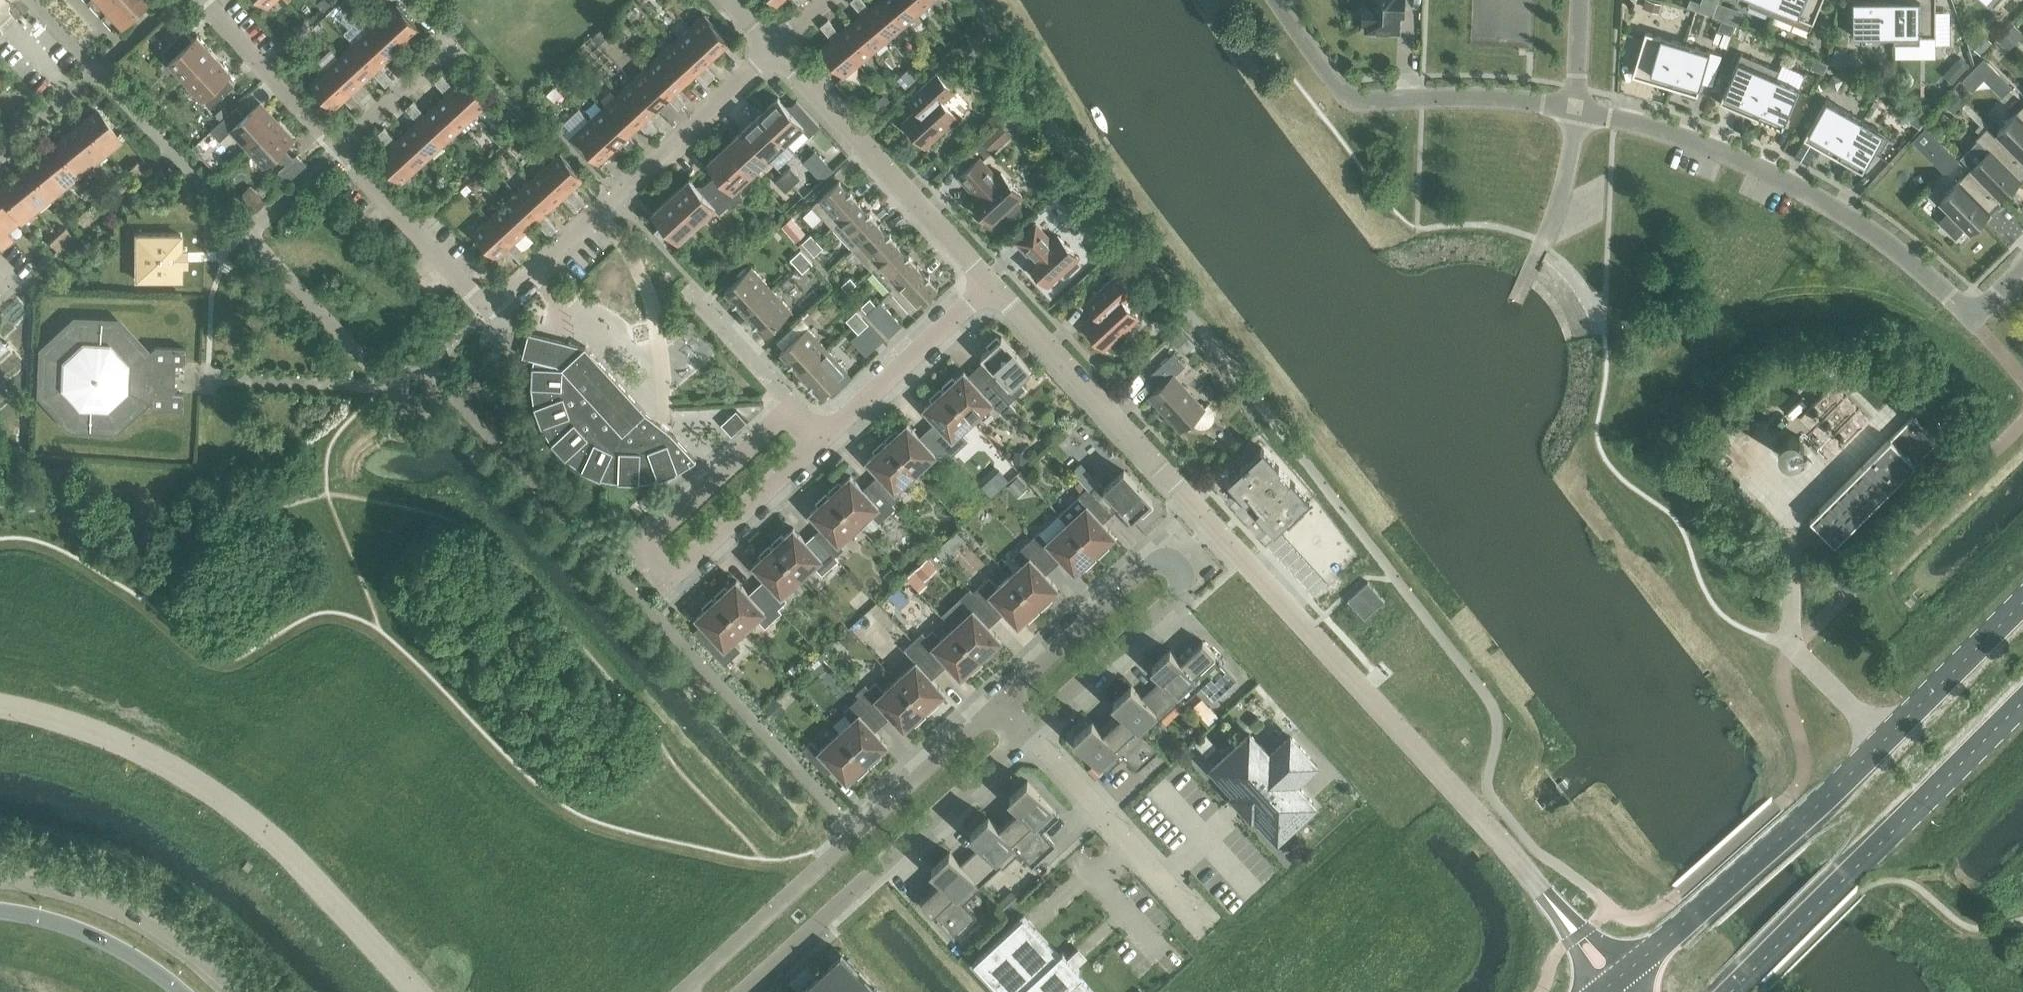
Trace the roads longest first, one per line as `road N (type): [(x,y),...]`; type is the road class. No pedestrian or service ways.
road 1 (residential): [(1626,983),(989,285)]
road 2 (unclassified): [(414,991),(290,856),(236,810),(128,746),(0,705)]
road 3 (residential): [(791,405),(638,545),(669,578),(822,438)]
road 4 (residential): [(1027,731),(1171,599),(1173,573),(1145,569),(1000,701)]
road 5 (residential): [(1950,300),(1836,205),(1645,127),(1572,110)]
road 6 (primary): [(1725,991),(2022,695)]
road 7 (residential): [(489,313),(771,55)]
road 8 (primary): [(1889,741),(1626,983)]
road 9 (residential): [(1572,110),(1467,98),(1358,103),(1340,93),(1277,0)]
road 10 (residential): [(989,285),(771,55)]
road 11 (residential): [(1208,932),(1027,731)]
road 12 (primary): [(232,991),(126,913),(0,878)]
road 13 (residential): [(1000,701),(823,863)]
road 14 (residential): [(852,891),(1027,731)]
road 15 (residential): [(989,285),(822,438)]
road 16 (residential): [(489,313),(338,148)]
road 17 (residential): [(1793,565),(1792,650),(1889,741)]
road 18 (residential): [(338,148),(201,0)]
road 19 (primary): [(0,912),(99,940),(179,991)]
road 20 (primary): [(2022,603),(1889,741)]
road 21 (unclassified): [(823,863),(683,991)]
road 22 (residential): [(338,148),(450,45)]
road 23 (unclassified): [(743,991),(852,891)]
road 24 (residential): [(791,405),(697,303)]

